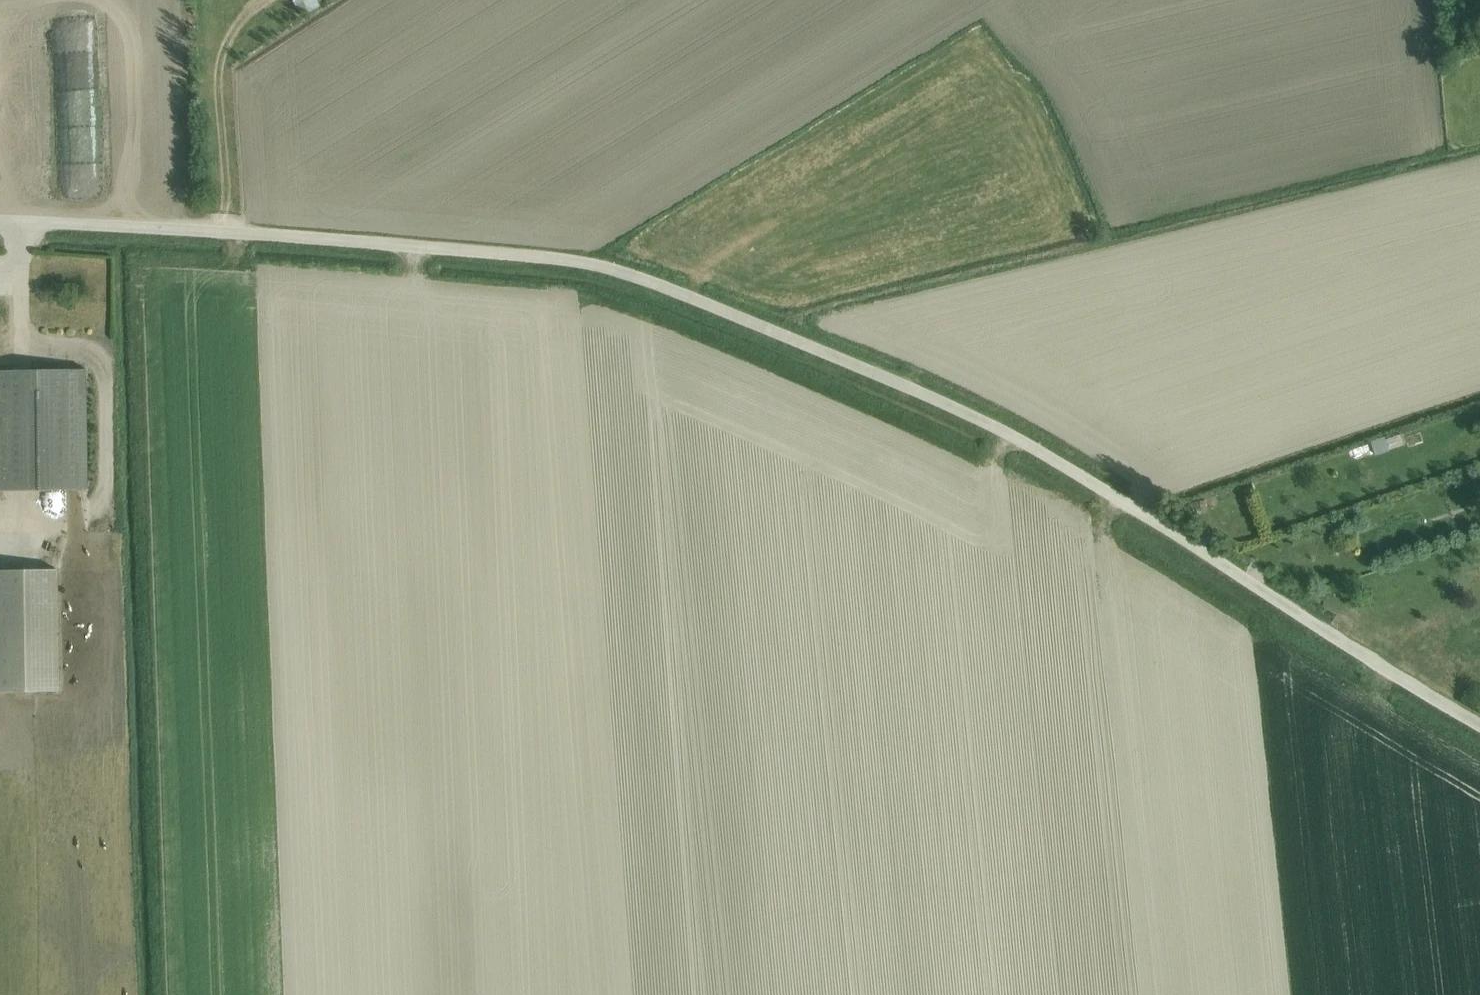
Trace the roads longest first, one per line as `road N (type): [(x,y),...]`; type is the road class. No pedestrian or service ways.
road 1 (unclassified): [(1479,726),(1012,436),(621,273),(567,261),(219,232),(0,221)]

